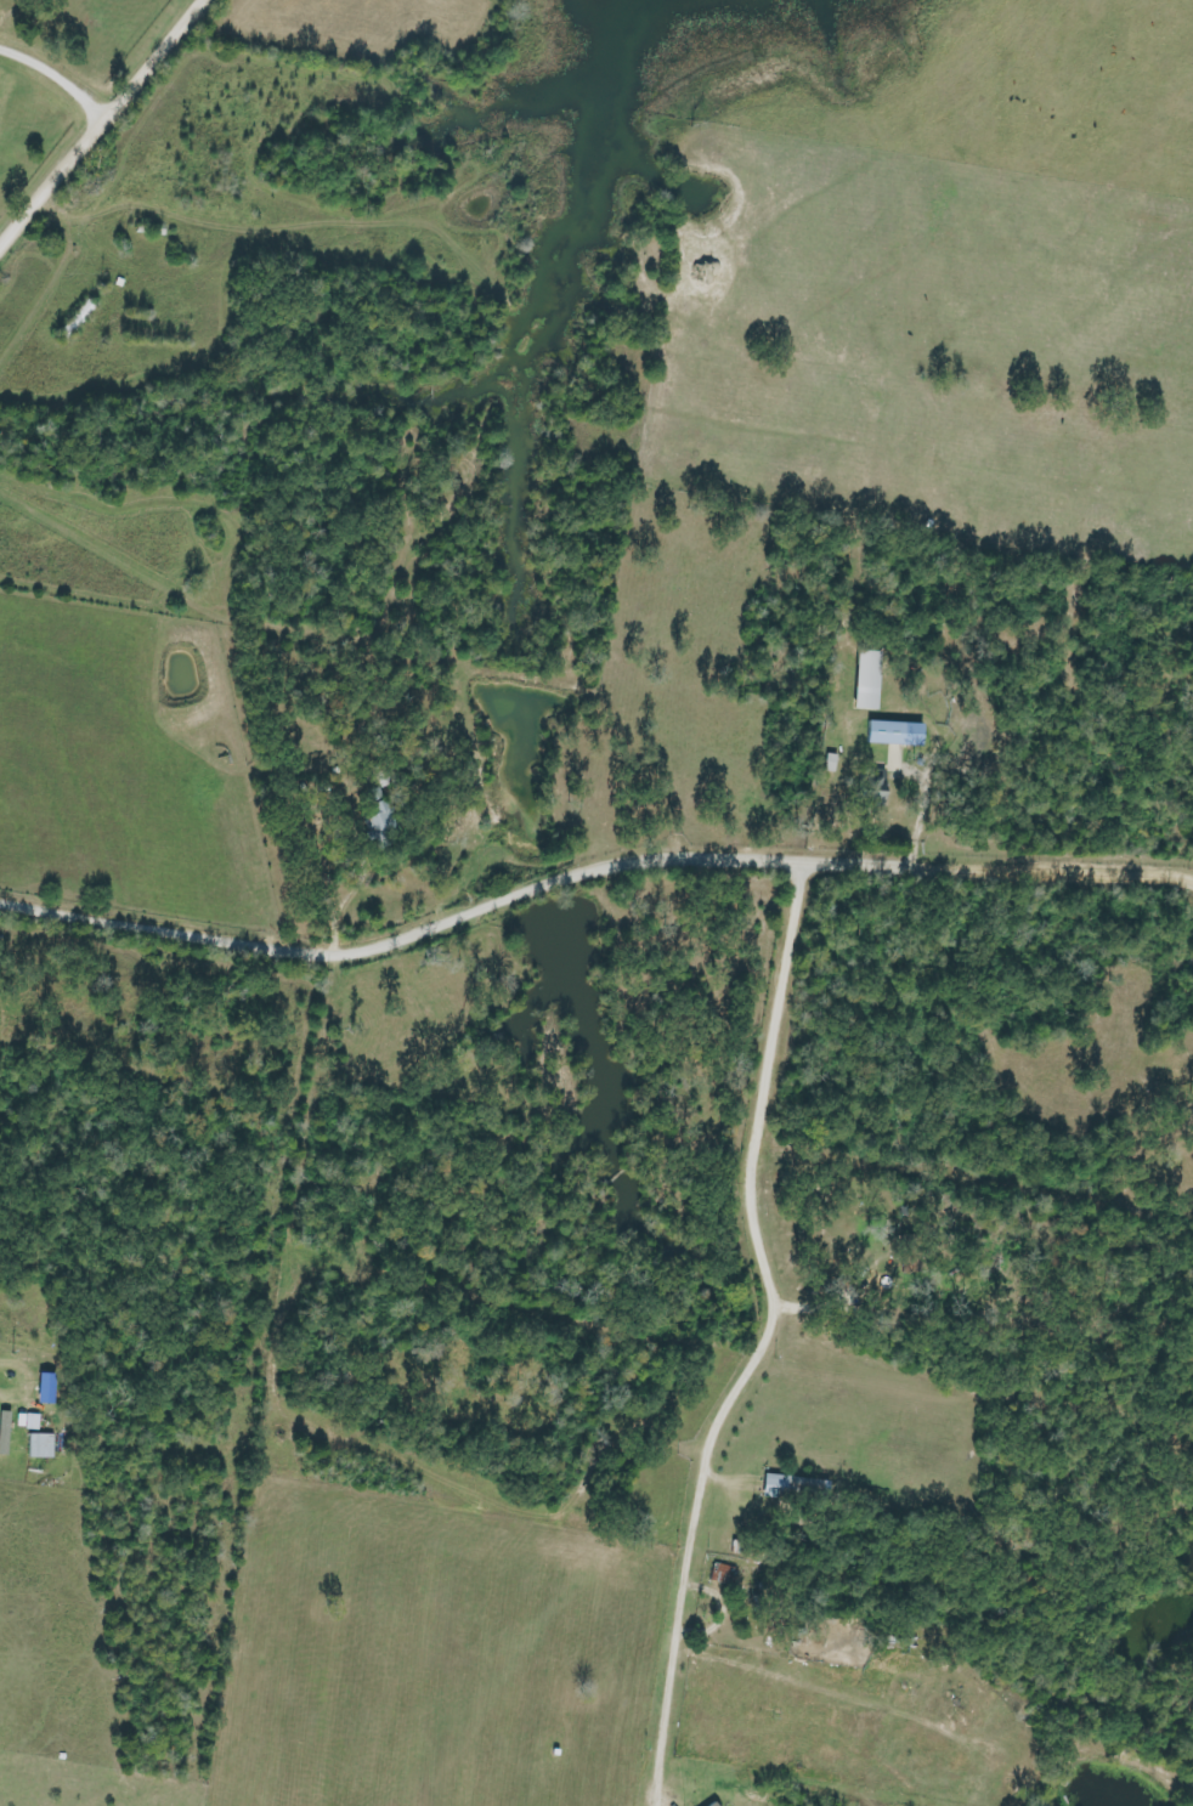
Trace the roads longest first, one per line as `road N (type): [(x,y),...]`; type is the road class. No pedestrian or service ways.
road 1 (residential): [(0,893),(351,950),(577,873),(684,853),(1192,873)]
road 2 (residential): [(810,856),(758,1179),(759,1225),(787,1331),(716,1470),(689,1578),(654,1802)]
road 3 (residential): [(0,259),(213,0)]

